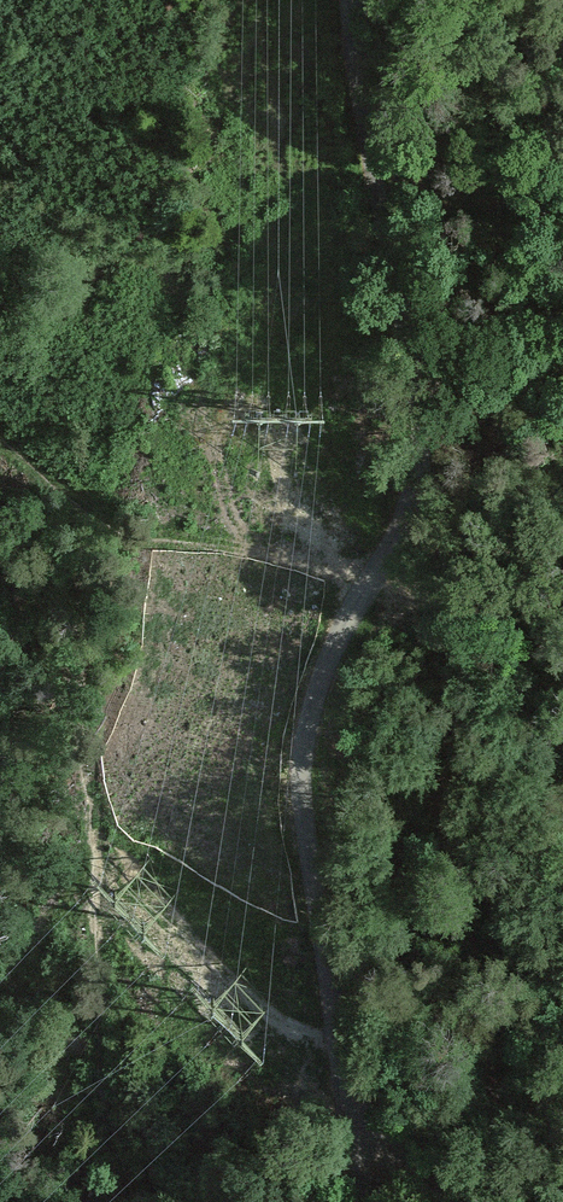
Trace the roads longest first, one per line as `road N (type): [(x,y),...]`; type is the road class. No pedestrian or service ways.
road 1 (unclassified): [(354,1134),(304,812),(304,747),(346,623),(408,505),(422,445),(349,0)]
road 2 (track): [(562,719),(422,445)]
road 3 (residential): [(562,1067),(354,1134)]

